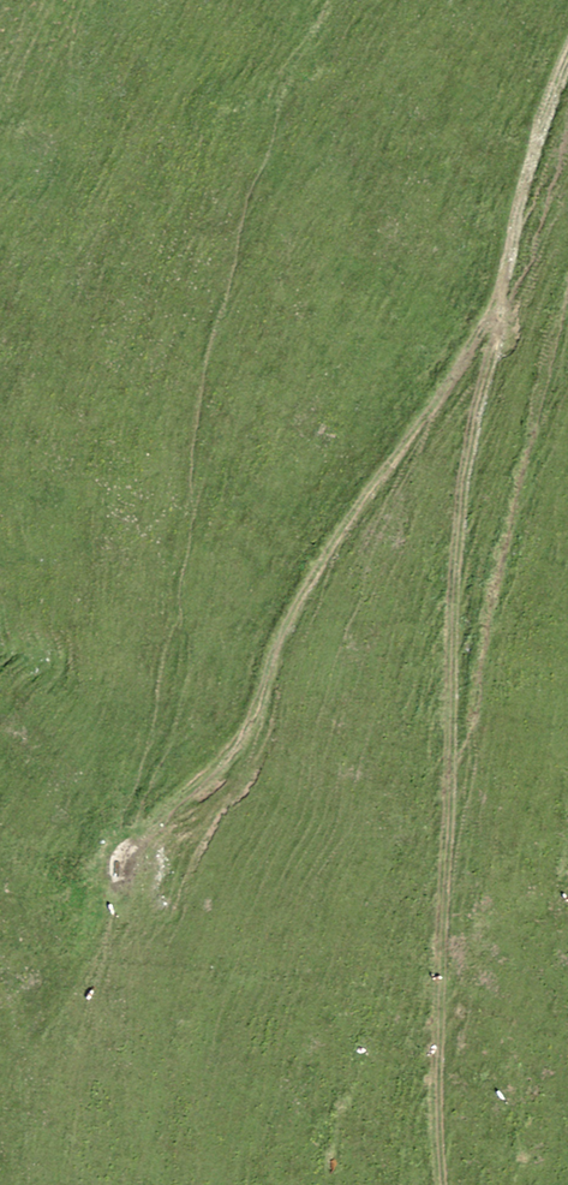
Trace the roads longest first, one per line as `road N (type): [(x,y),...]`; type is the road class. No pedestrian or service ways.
road 1 (track): [(567,26),(535,88),(472,346),(431,922),(461,1184)]
road 2 (track): [(175,817),(249,719),(319,566),(399,478),(472,346)]

